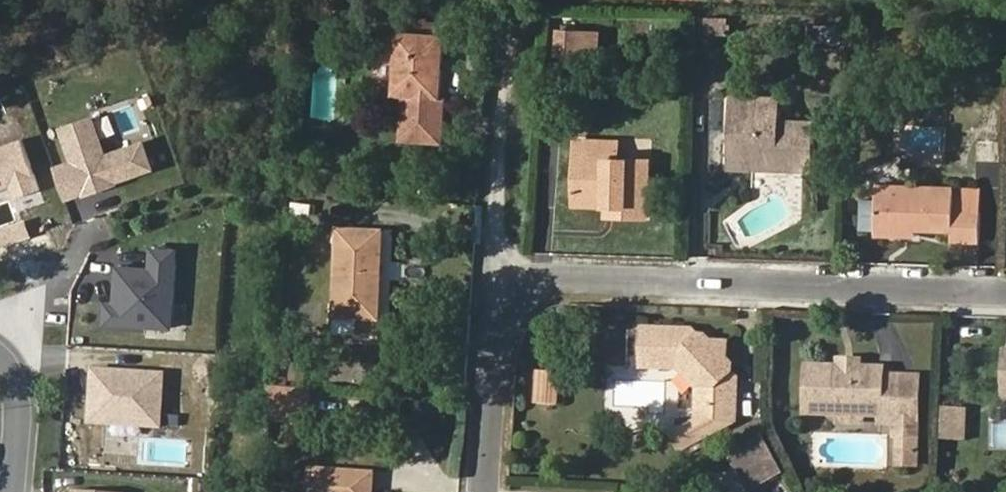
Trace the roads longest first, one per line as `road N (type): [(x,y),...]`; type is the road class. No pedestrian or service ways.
road 1 (residential): [(502,280),(1005,292)]
road 2 (residential): [(502,280),(509,45)]
road 3 (residential): [(490,491),(502,280)]
road 4 (residential): [(15,491),(22,411),(0,359)]

